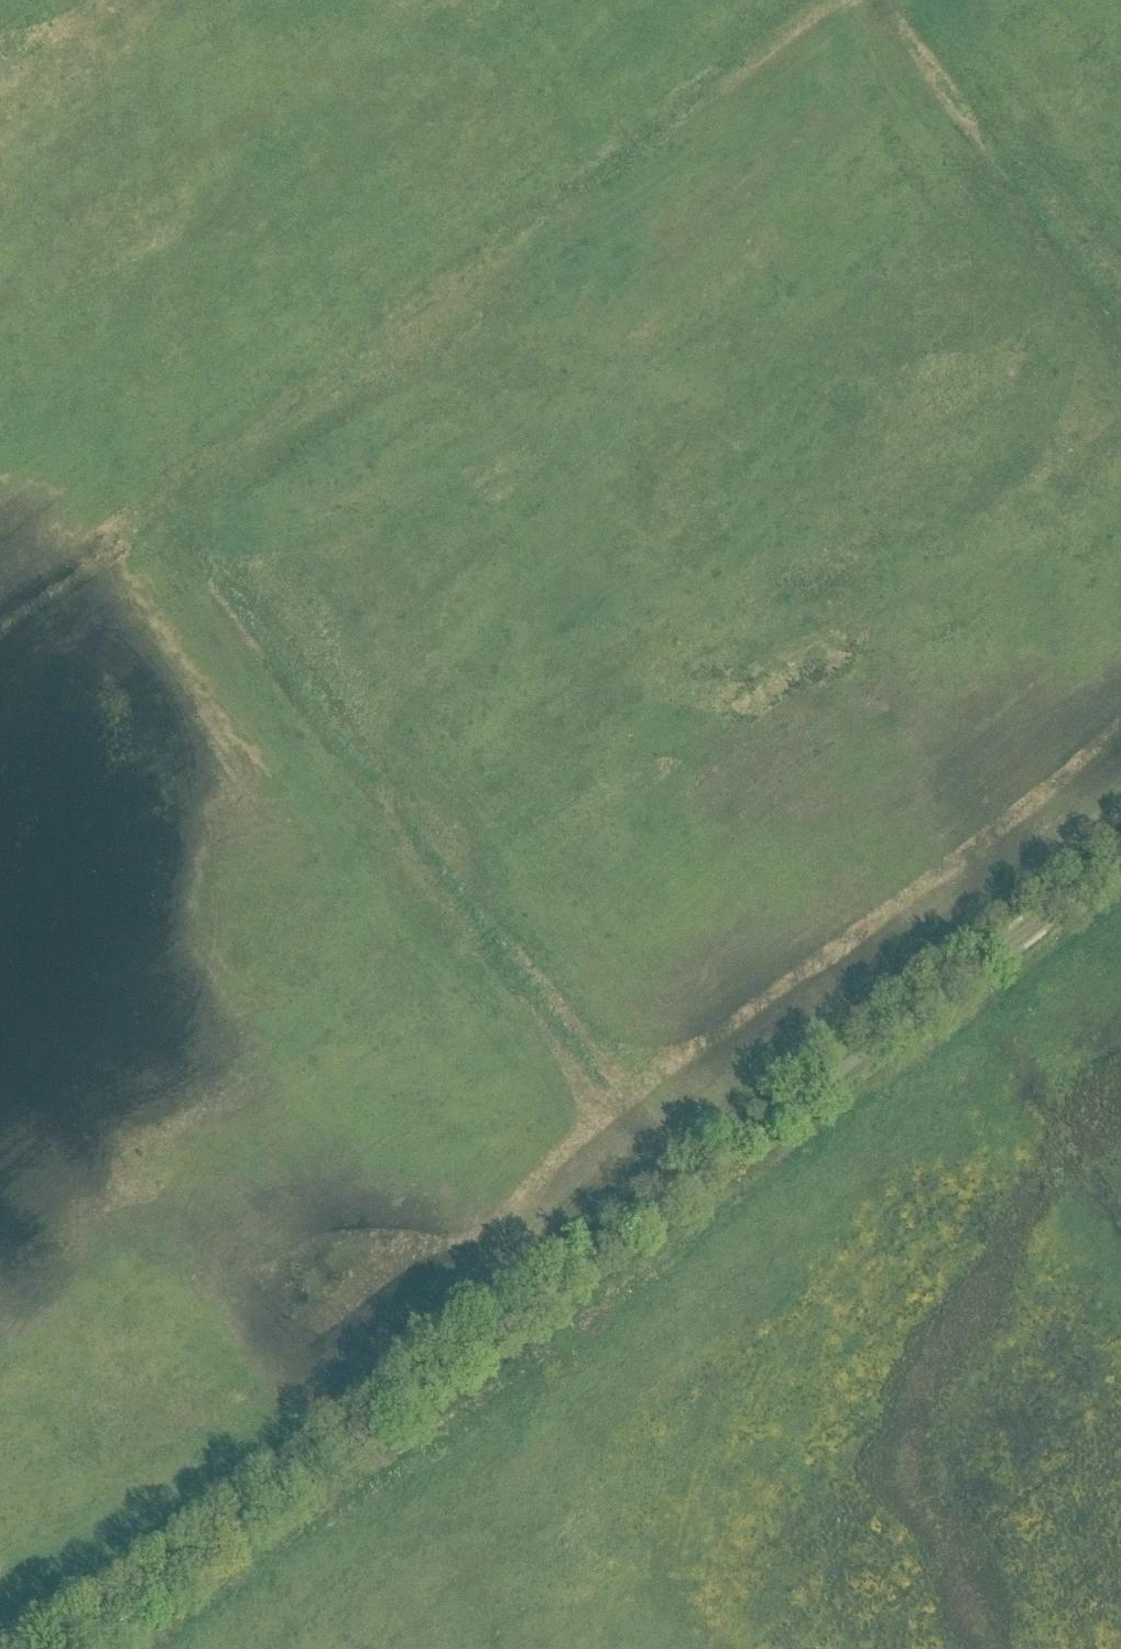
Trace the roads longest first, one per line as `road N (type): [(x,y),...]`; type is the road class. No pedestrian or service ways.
road 1 (tertiary): [(1120,858),(75,1648)]

